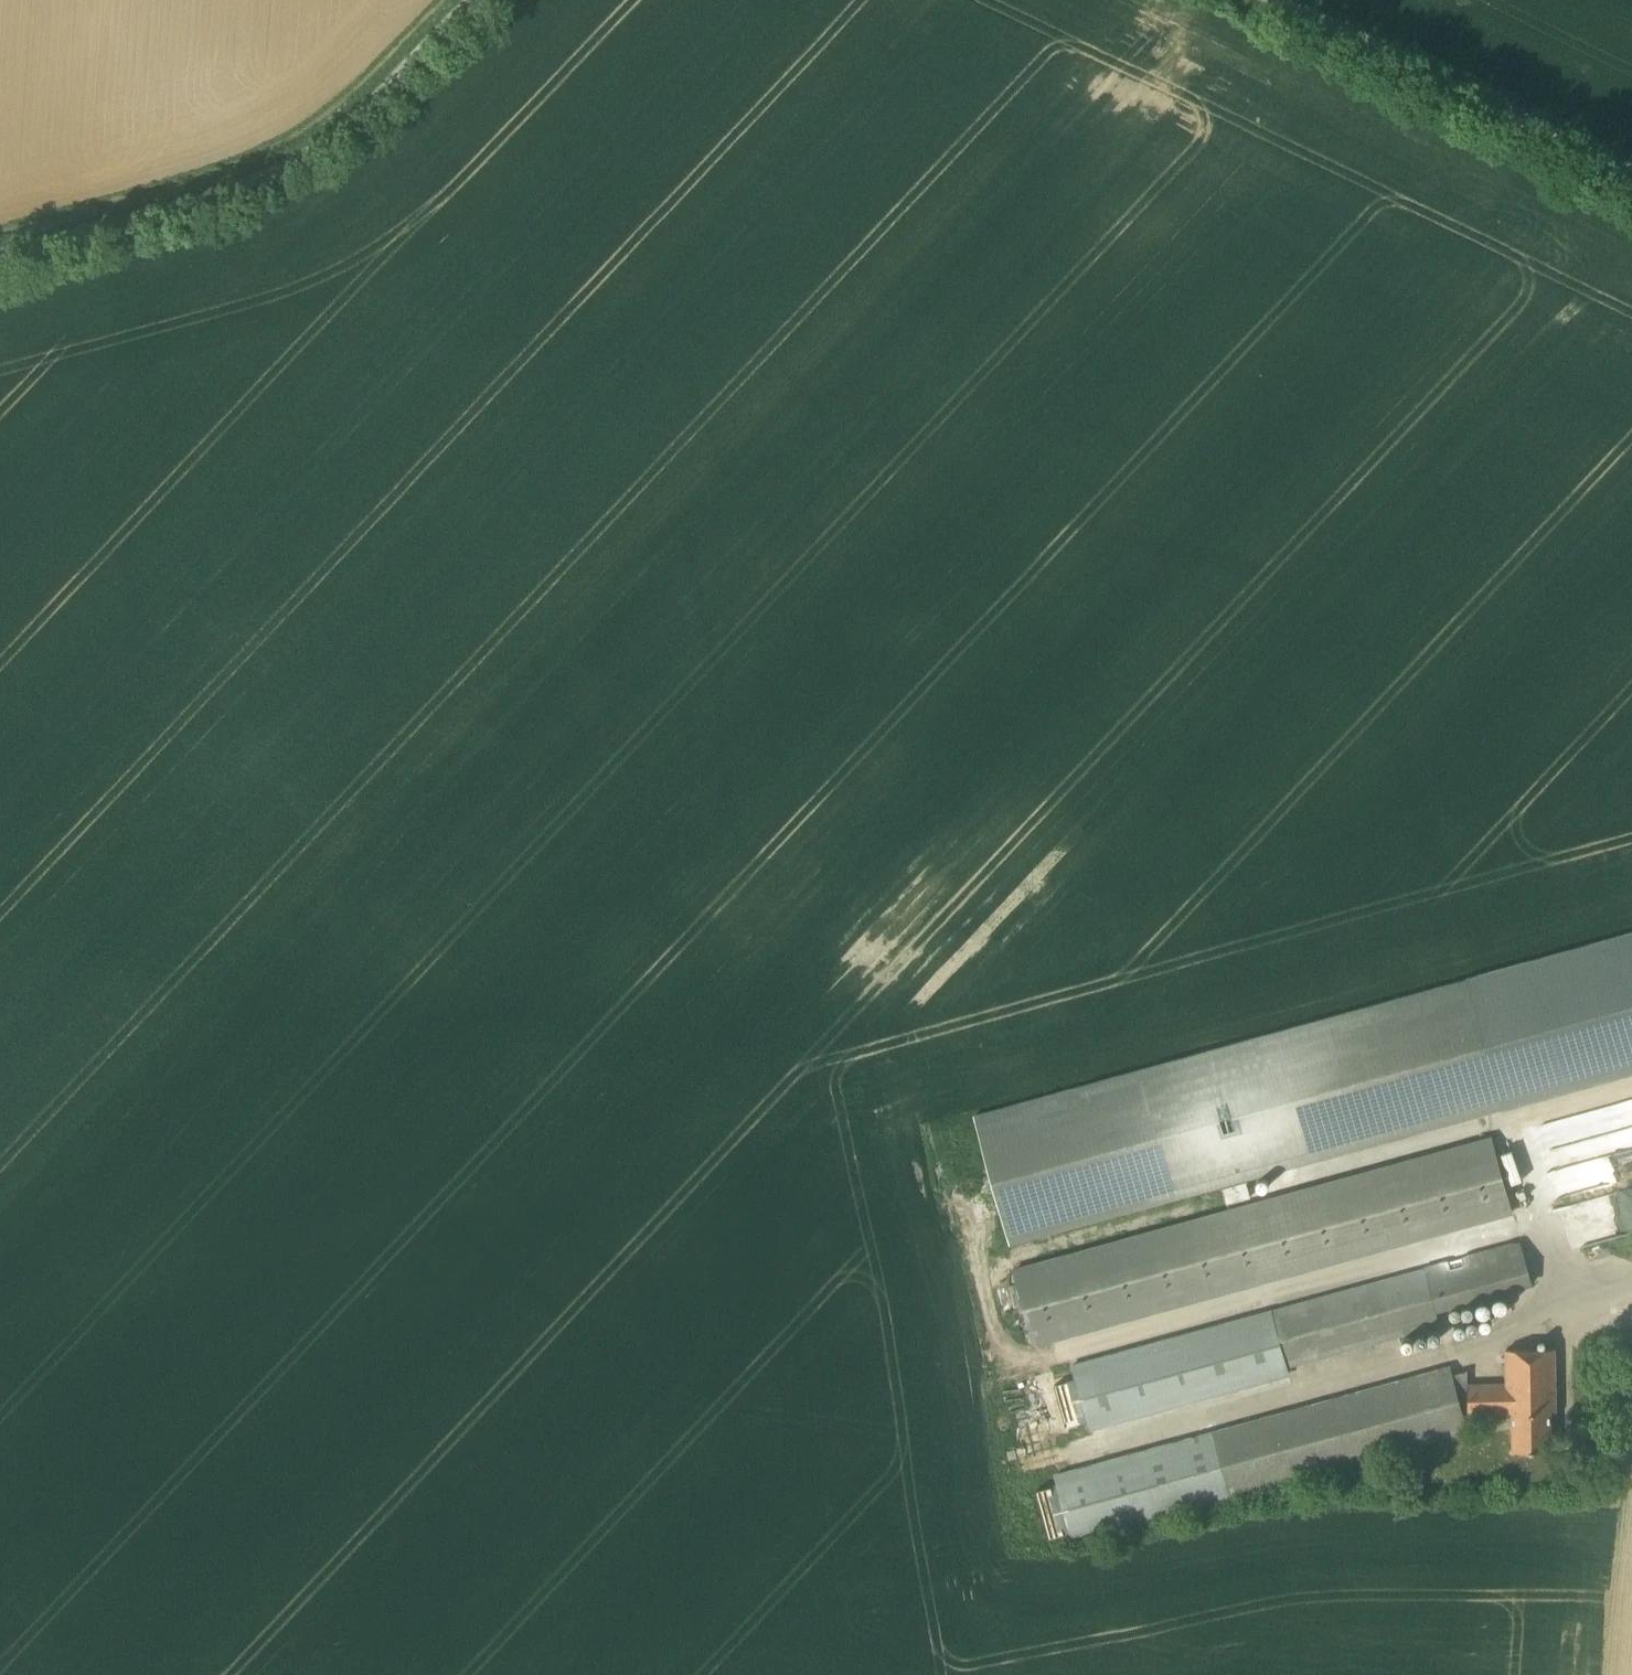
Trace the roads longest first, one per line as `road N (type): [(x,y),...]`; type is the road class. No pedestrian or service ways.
road 1 (unclassified): [(0,259),(272,180),(345,134),(476,0)]
road 2 (unclassified): [(1631,168),(1286,0)]

